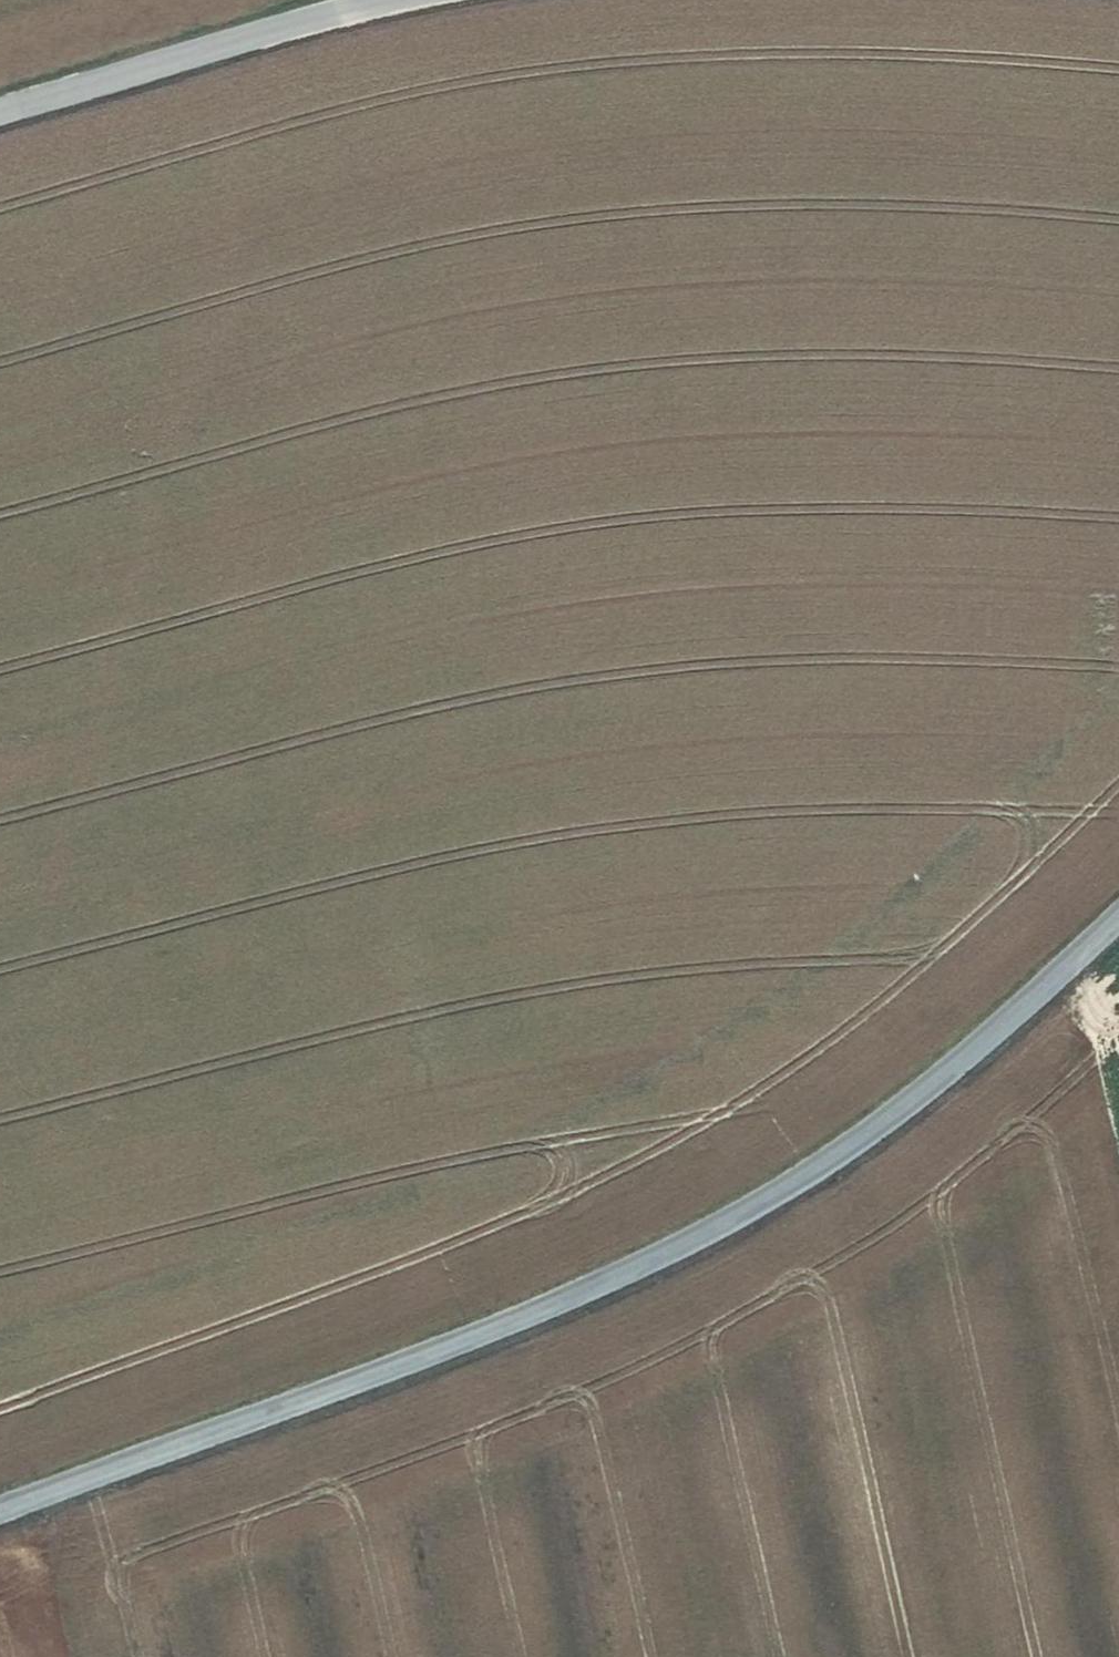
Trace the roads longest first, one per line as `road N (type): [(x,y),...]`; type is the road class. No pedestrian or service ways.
road 1 (tertiary): [(0,1517),(370,1386),(698,1246),(874,1139),(1118,918)]
road 2 (unclassified): [(392,0),(204,59),(0,110)]

